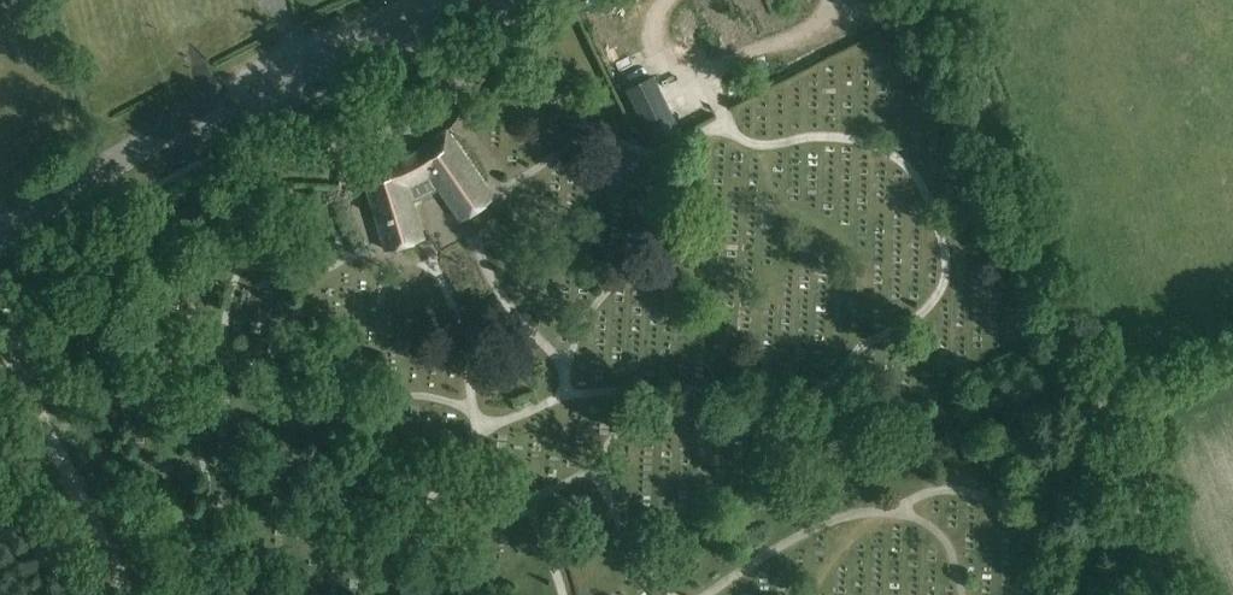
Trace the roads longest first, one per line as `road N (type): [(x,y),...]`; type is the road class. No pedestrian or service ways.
road 1 (track): [(1167,594),(953,0)]
road 2 (tertiary): [(0,233),(185,121),(435,0)]
road 3 (track): [(130,594),(0,338)]

